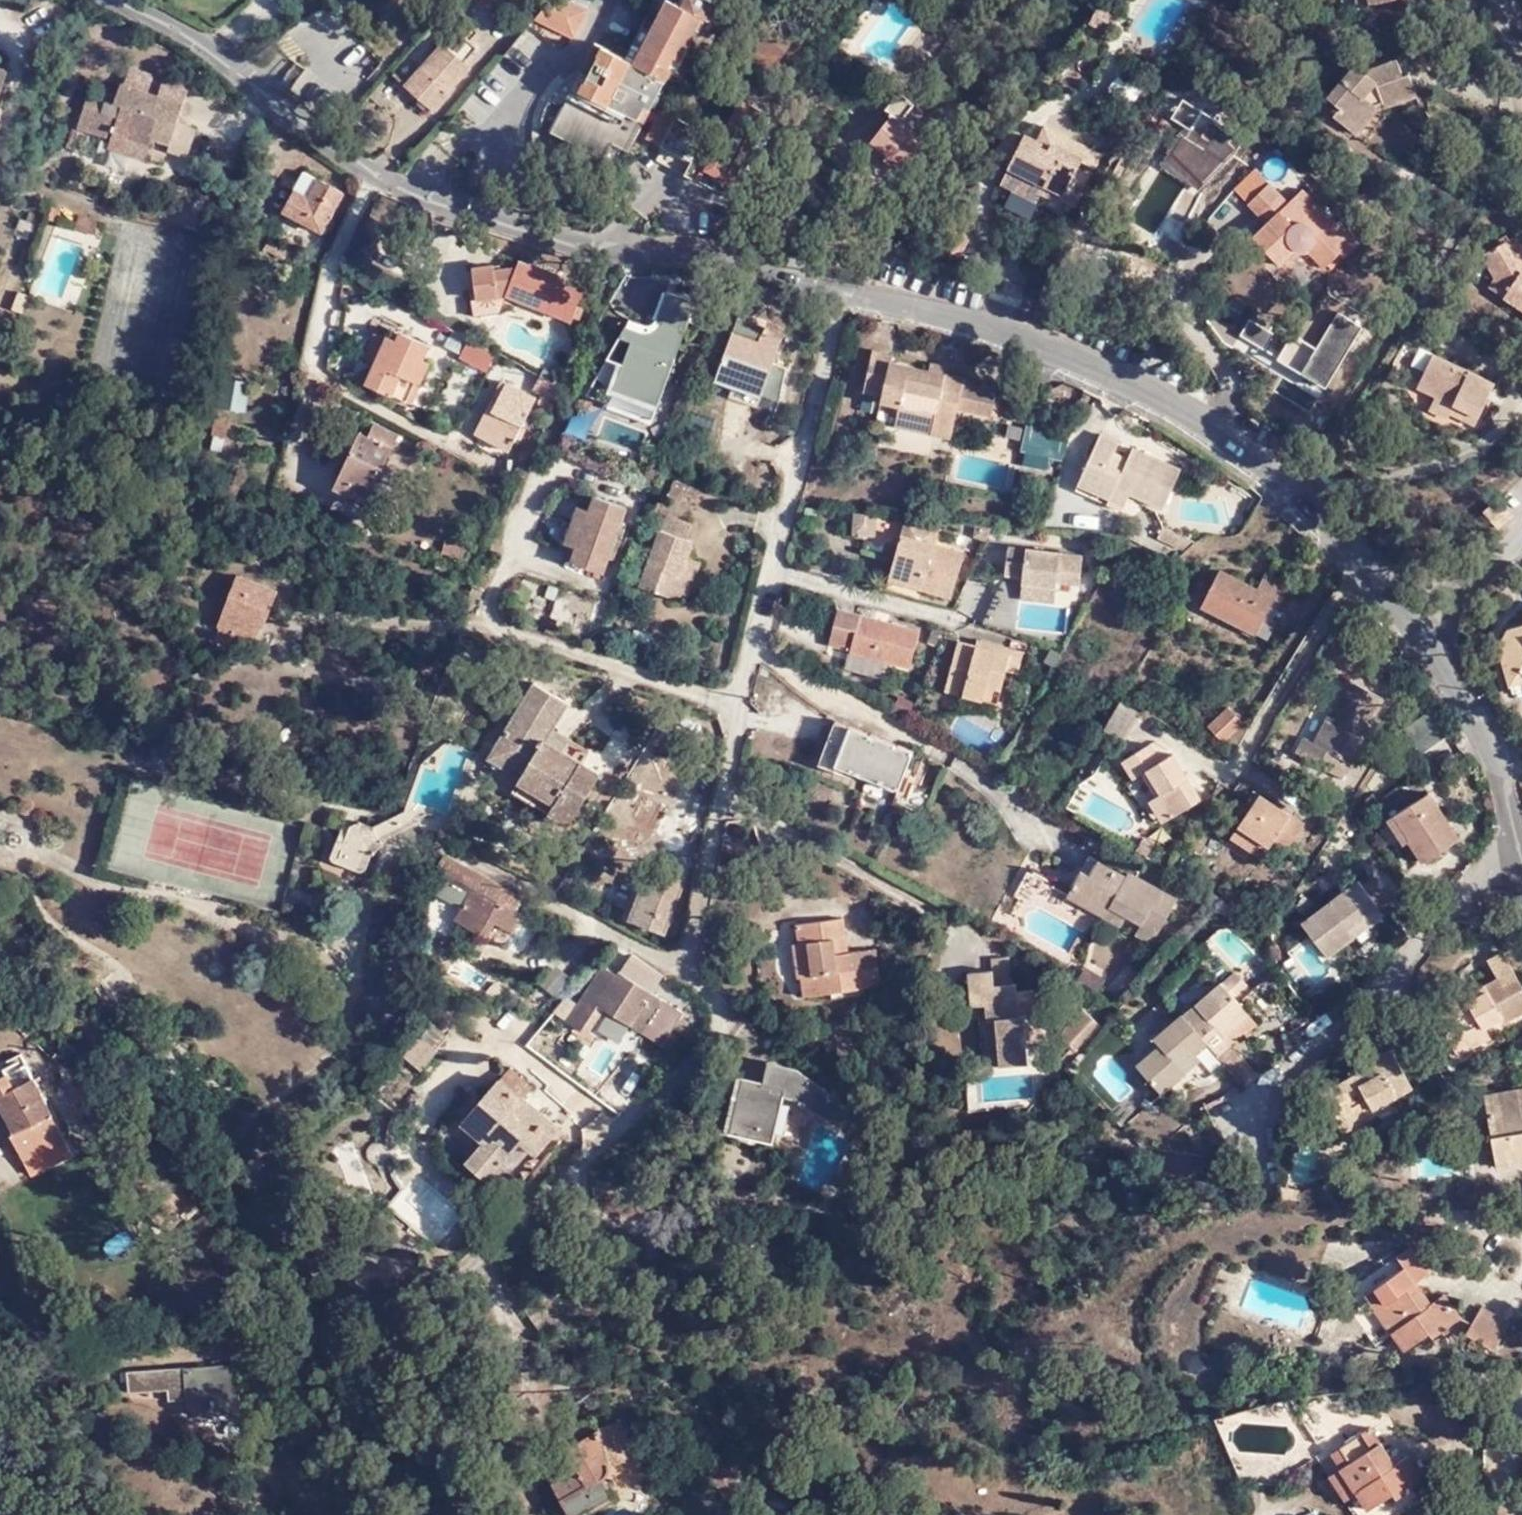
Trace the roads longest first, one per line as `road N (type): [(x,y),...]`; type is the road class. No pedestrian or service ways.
road 1 (residential): [(849,283),(690,954),(731,1005),(653,1208),(526,1335),(532,1514)]
road 2 (tertiary): [(849,283),(950,308),(1141,377),(1303,477),(1462,679),(1490,735),(1521,876)]
road 3 (tertiary): [(126,0),(197,39),(311,130),(425,189),(594,247),(722,252),(849,283)]

